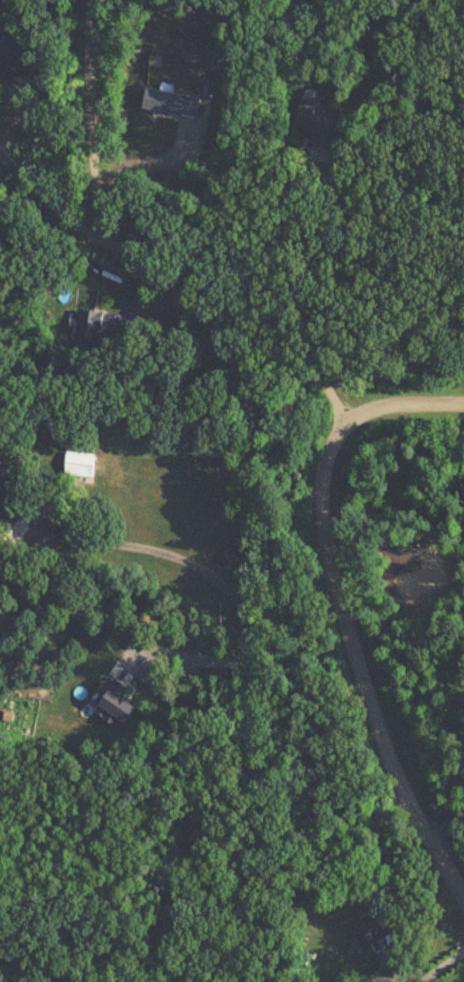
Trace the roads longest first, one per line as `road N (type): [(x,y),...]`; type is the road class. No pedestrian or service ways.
road 1 (residential): [(242,981),(263,413),(230,349),(196,307),(0,165)]
road 2 (residential): [(463,896),(394,771),(352,633),(326,488),(332,447),(359,417),(403,404),(463,404)]

